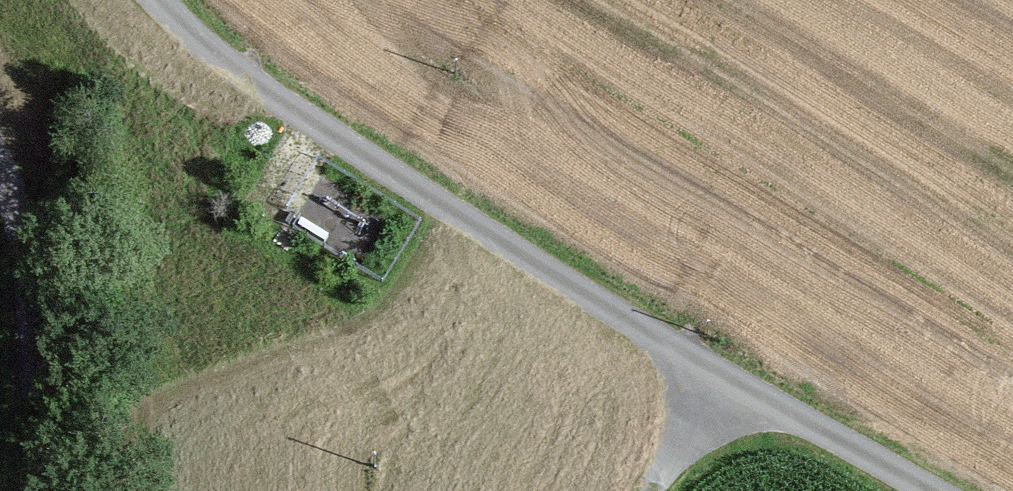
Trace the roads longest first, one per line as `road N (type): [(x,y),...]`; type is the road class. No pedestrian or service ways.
road 1 (track): [(156,0),(224,63),(417,197),(720,379)]
road 2 (track): [(41,490),(25,250),(0,168)]
road 3 (track): [(720,379),(917,490)]
road 4 (track): [(653,490),(720,379)]

